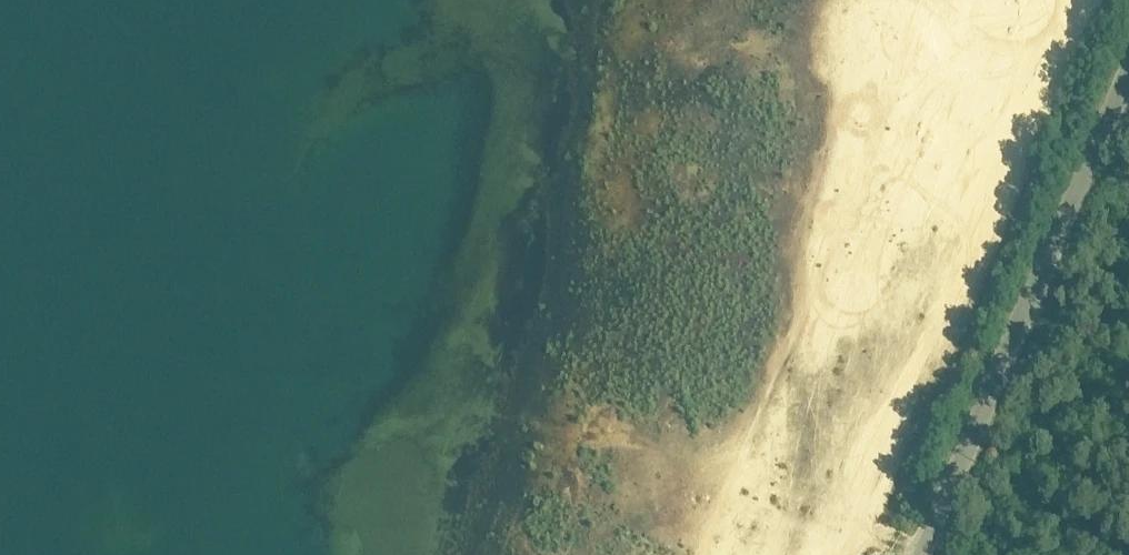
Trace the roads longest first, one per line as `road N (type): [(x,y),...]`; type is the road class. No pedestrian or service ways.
road 1 (track): [(926,554),(1128,91)]

